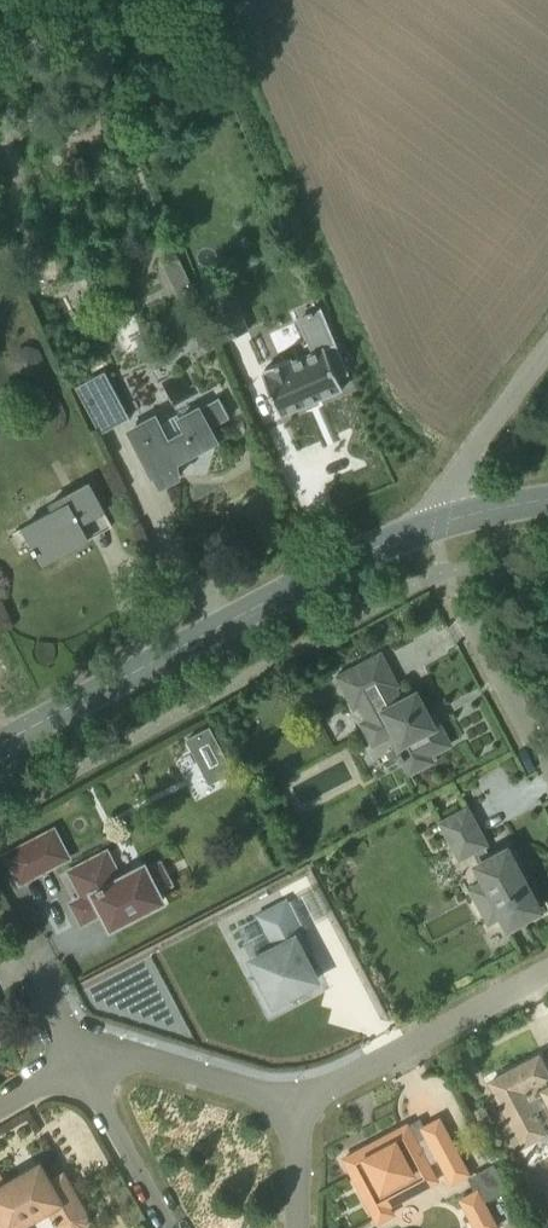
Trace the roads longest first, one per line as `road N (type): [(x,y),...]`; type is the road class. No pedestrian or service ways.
road 1 (tertiary): [(0,755),(371,550),(437,525)]
road 2 (unclassified): [(288,1109),(547,967)]
road 3 (unclassified): [(288,1109),(79,1072)]
road 4 (unclassified): [(437,525),(459,469),(547,348)]
road 5 (unclassified): [(547,774),(465,609)]
road 6 (unclassified): [(167,1227),(79,1072)]
road 7 (unclassified): [(79,1072),(22,959)]

